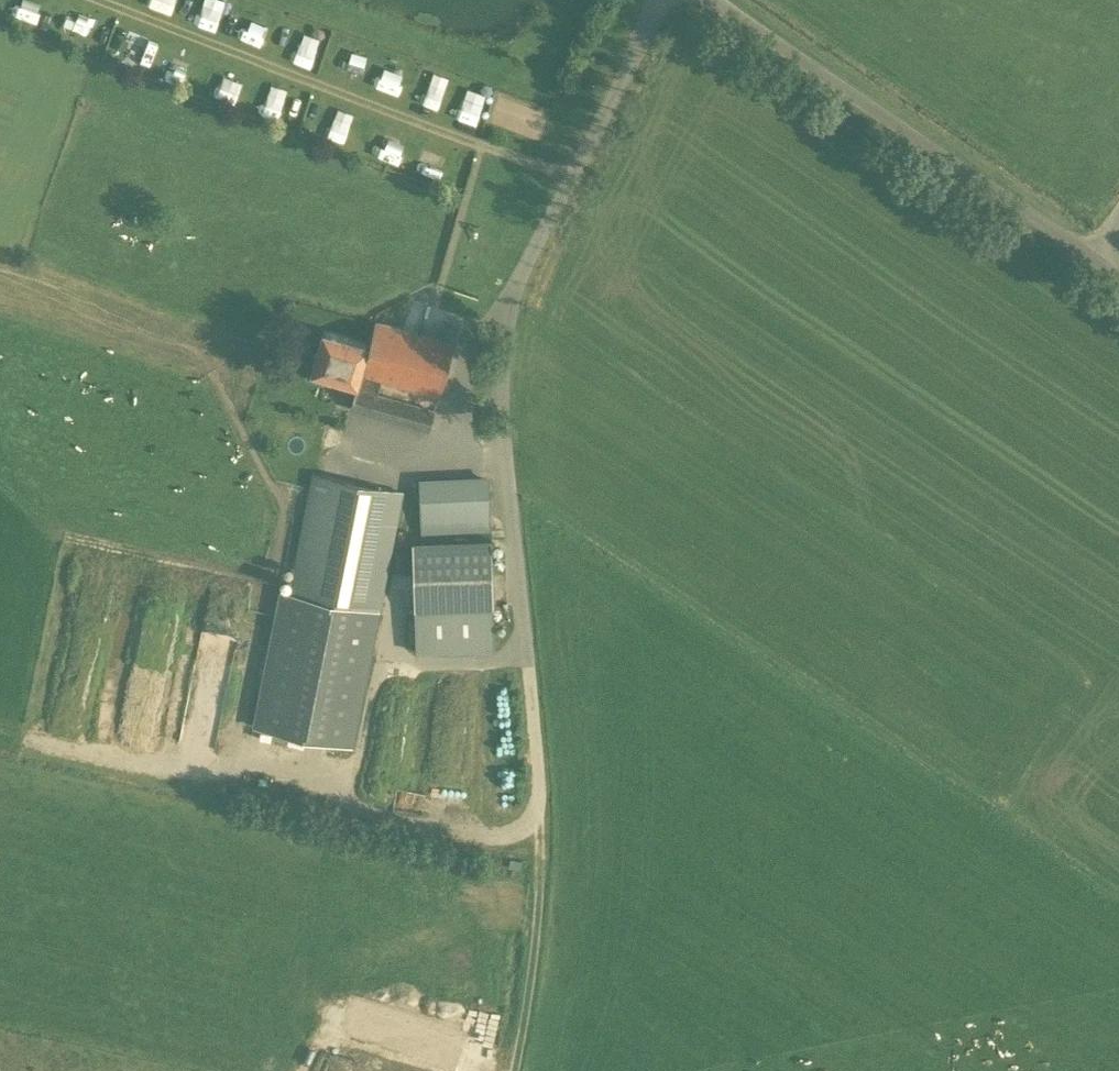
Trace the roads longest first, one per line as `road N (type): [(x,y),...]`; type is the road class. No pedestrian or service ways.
road 1 (unclassified): [(657,0),(513,287),(500,402),(542,854)]
road 2 (unclassified): [(1118,277),(708,0)]
road 3 (track): [(571,179),(268,60)]
road 4 (track): [(510,1070),(542,854)]

